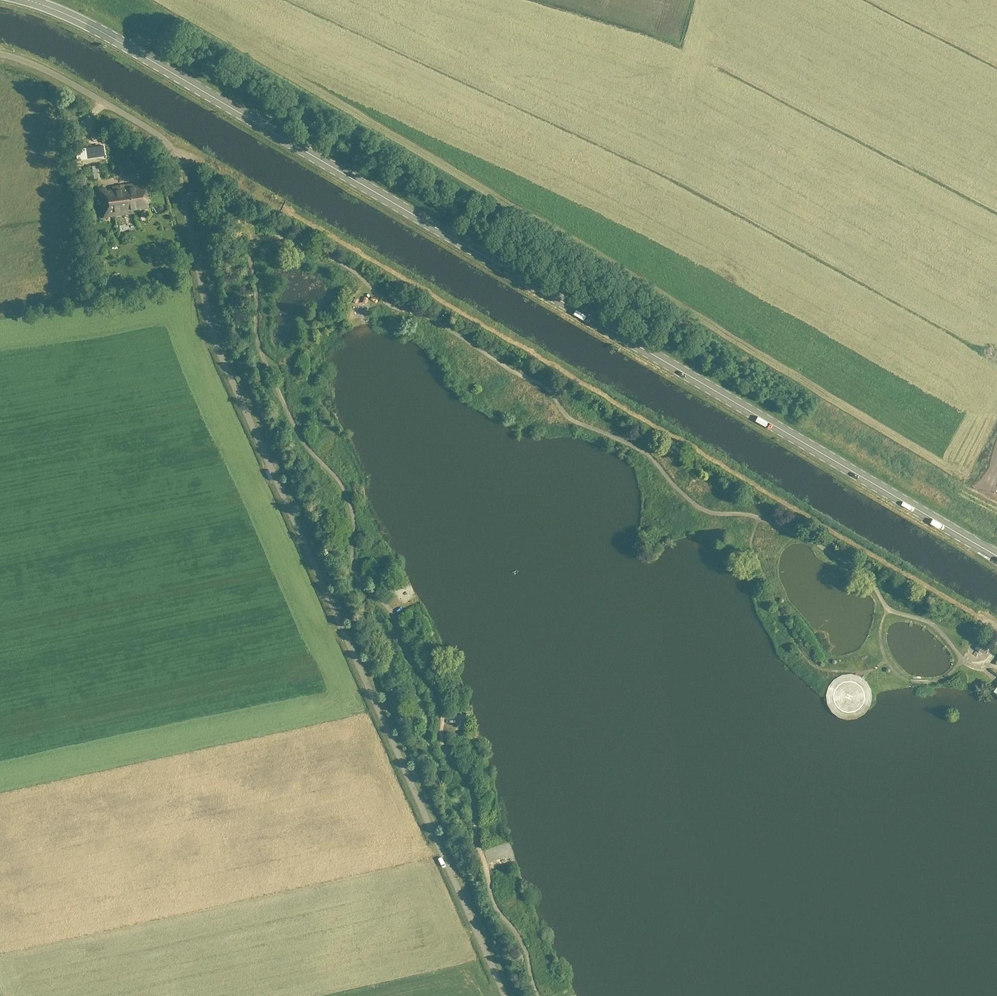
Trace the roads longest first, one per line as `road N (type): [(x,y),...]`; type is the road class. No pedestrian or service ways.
road 1 (primary): [(996,557),(129,48),(28,1)]
road 2 (unclassified): [(0,55),(55,76),(148,129),(172,153),(220,355),(504,995)]

